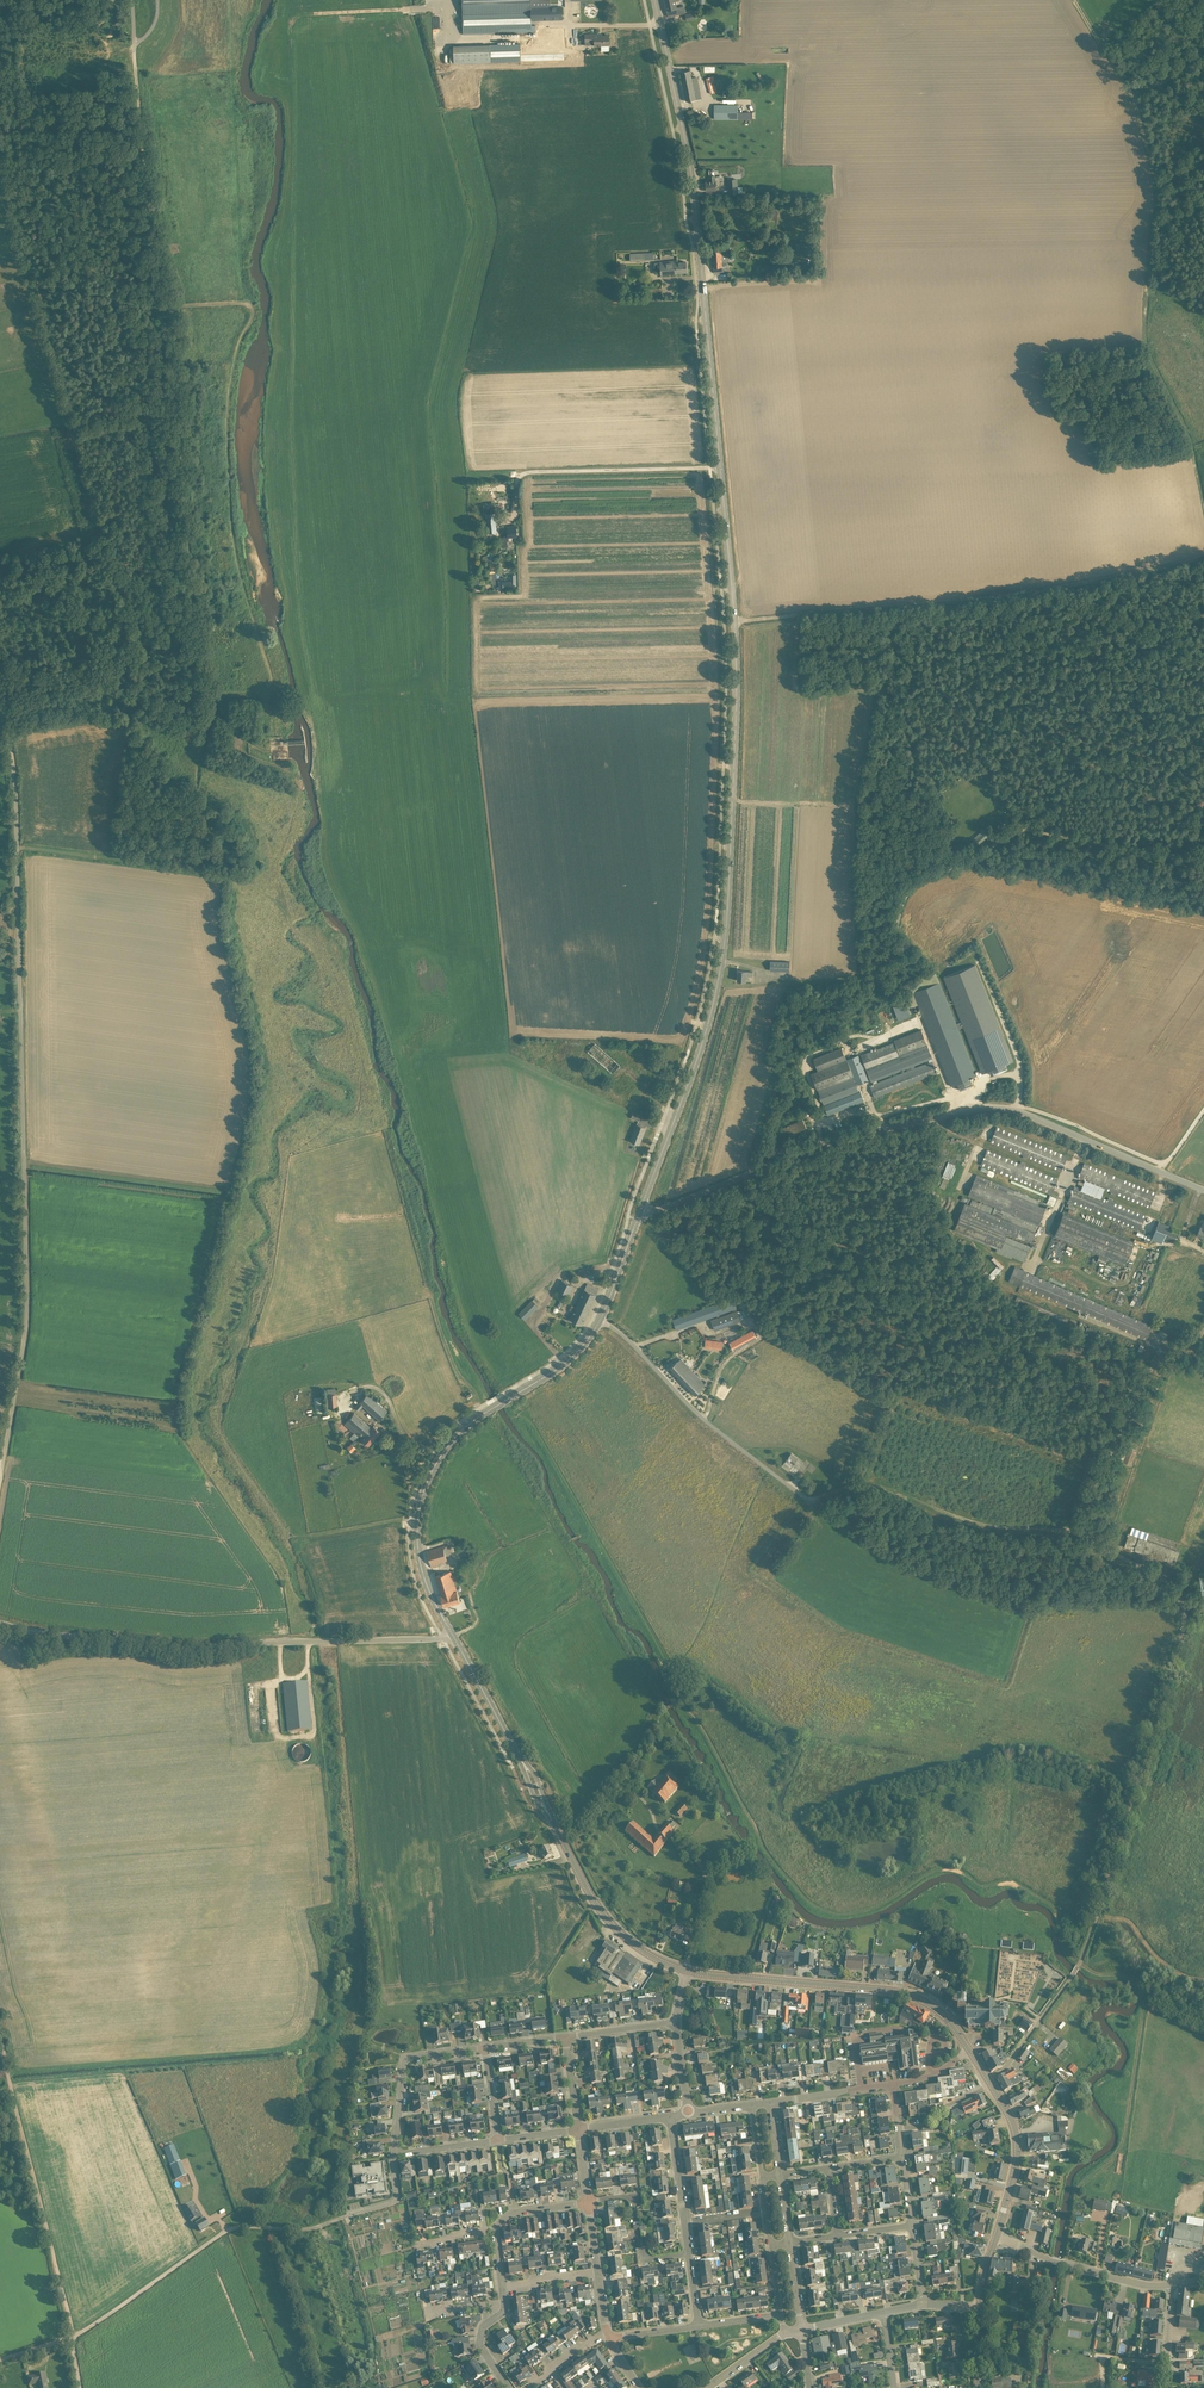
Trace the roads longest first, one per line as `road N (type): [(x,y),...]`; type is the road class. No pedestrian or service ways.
road 1 (secondary): [(640,1216),(716,989),(737,707),(693,182),(654,0)]
road 2 (unclassified): [(988,2080),(1005,2069),(1080,1962),(1185,1626),(1172,1586),(1094,1543),(1085,1517),(1153,1366),(1196,1340)]
road 3 (unclassified): [(0,1476),(27,1284),(16,797),(0,703)]
road 4 (tertiary): [(640,1216),(856,1136),(993,1107),(1203,1189)]
road 5 (track): [(172,308),(240,306),(257,314),(234,366),(227,447),(238,567),(273,677),(261,693),(208,694)]
road 6 (track): [(1014,825),(1190,701),(1159,652),(1145,655),(1056,704),(980,766)]
road 7 (track): [(735,622),(1012,592),(1203,558)]
road 8 (track): [(1014,825),(974,863),(917,879),(904,893),(867,994),(801,1030),(752,1175)]
road 9 (tertiary): [(452,1634),(191,1648),(0,1623)]
road 10 (track): [(1203,499),(1193,453),(1142,340),(1158,196),(1132,96)]
road 11 (secondary): [(452,1634),(421,1566),(426,1487),(454,1440),(563,1364),(599,1321)]
road 12 (track): [(208,694),(192,597),(172,308)]
road 13 (track): [(345,2218),(294,2230),(233,2229),(104,2319),(0,2363)]
road 14 (track): [(0,2023),(72,2319),(79,2387)]
road 15 (track): [(809,1901),(837,1913),(870,1909),(929,1873),(958,1869),(982,1885),(1011,1882),(1048,1902),(1080,1962)]
road 16 (secondary): [(970,2051),(947,2019),(913,1996),(685,1971)]
road 17 (track): [(436,478),(720,468)]
road 18 (unclassified): [(813,1500),(731,1445),(599,1321)]
road 19 (track): [(172,308),(144,160),(135,46)]
road 20 (secondary): [(685,1971),(616,1930),(551,1816)]
road 21 (track): [(214,872),(18,847)]
road 22 (track): [(1198,863),(1014,825)]
road 23 (unclassified): [(1171,2285),(1045,2258),(996,2236)]
road 24 (residential): [(485,2048),(408,2059),(394,2155)]
road 25 (secondary): [(996,2236),(1017,2141),(992,2086)]
road 26 (secondary): [(521,1761),(452,1634)]
road 27 (track): [(314,14),(456,9)]
road 28 (residential): [(771,2102),(891,2085)]

